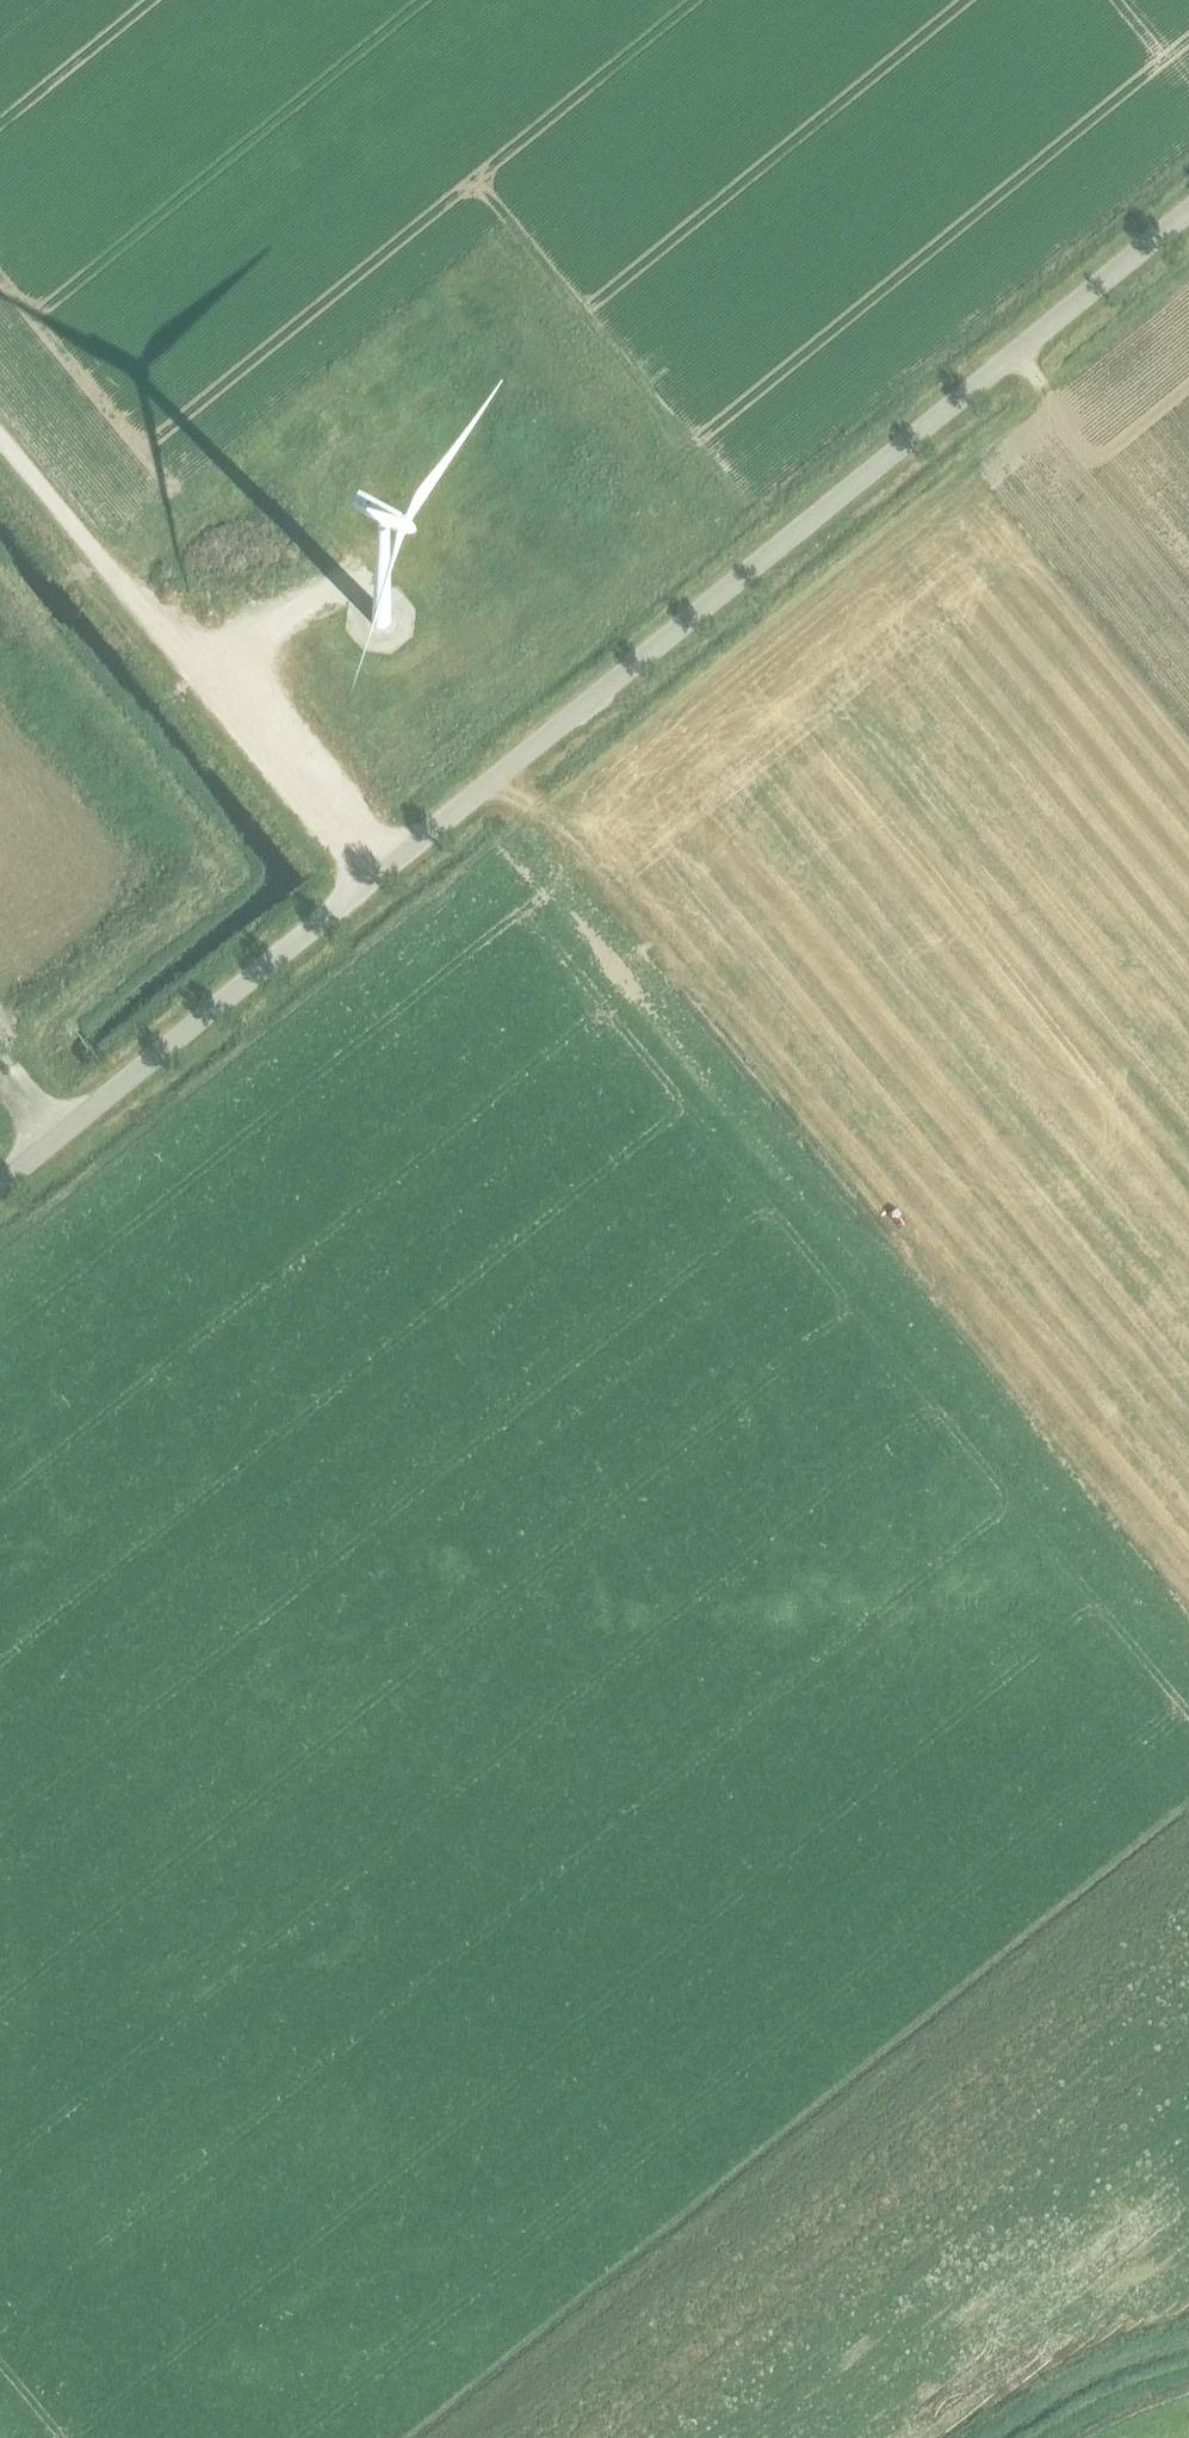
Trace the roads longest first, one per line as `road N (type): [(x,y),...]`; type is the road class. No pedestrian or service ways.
road 1 (unclassified): [(0,1204),(1188,212)]
road 2 (track): [(391,880),(108,578),(0,444)]

